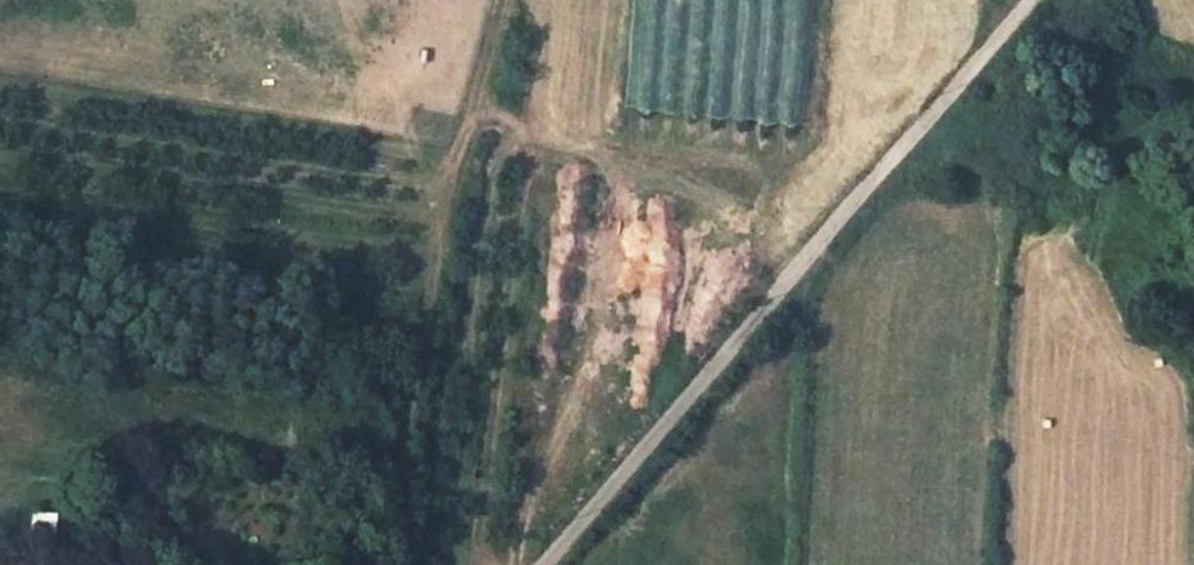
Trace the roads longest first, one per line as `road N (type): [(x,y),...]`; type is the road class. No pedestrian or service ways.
road 1 (residential): [(1043,0),(546,564)]
road 2 (track): [(503,0),(419,330),(392,564)]

